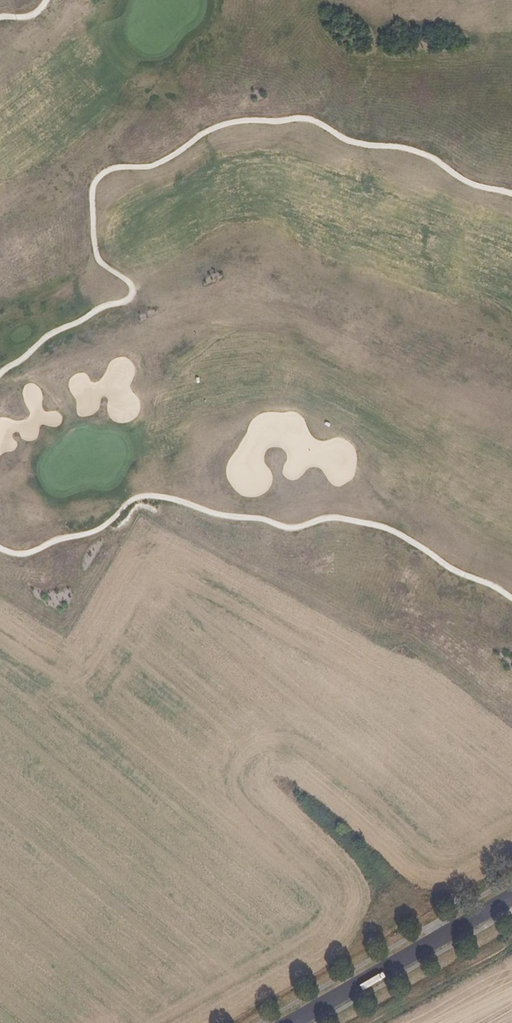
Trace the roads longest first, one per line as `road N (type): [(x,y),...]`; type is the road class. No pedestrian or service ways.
road 1 (secondary): [(293,1022),(511,898)]

